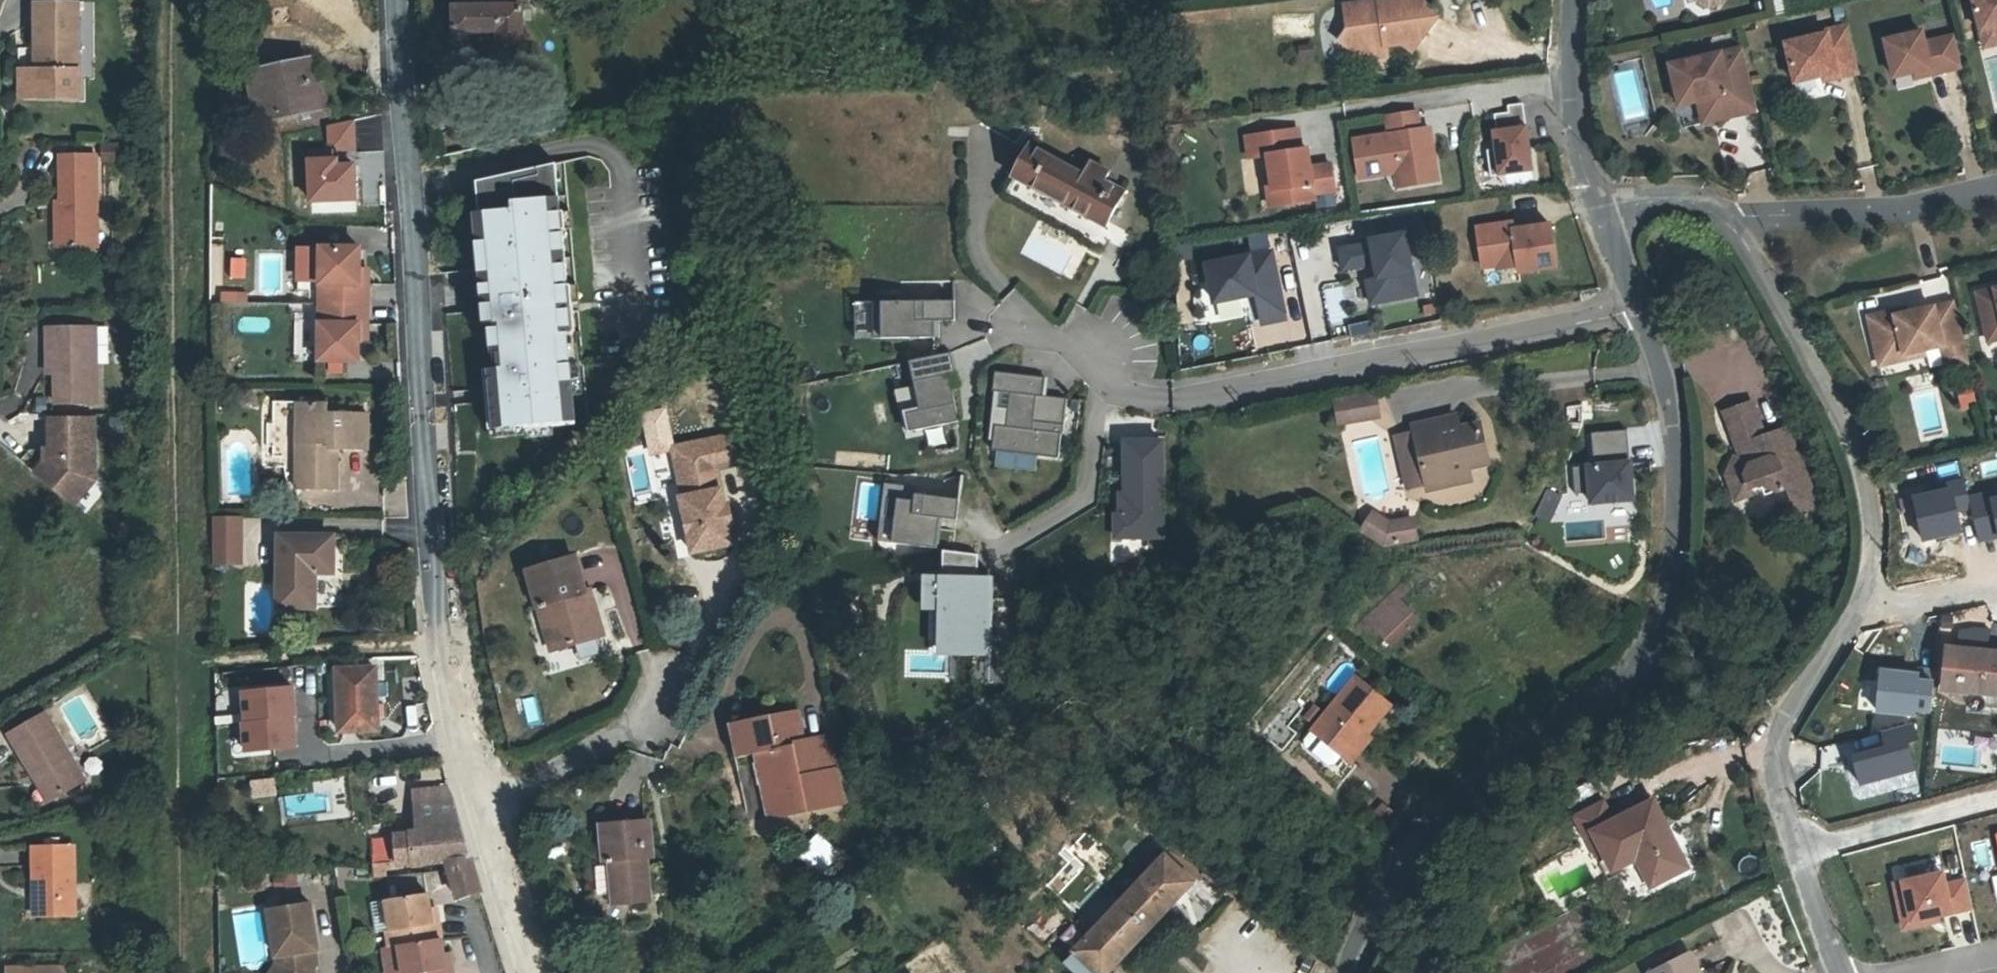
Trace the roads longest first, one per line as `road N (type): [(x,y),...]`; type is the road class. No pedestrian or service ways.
road 1 (residential): [(1606,223),(1648,202),(1691,197),(1725,216),(1761,254),(1860,442),(1876,500),(1875,571),(1852,621),(1789,711),(1781,758),(1800,849),(1847,972)]
road 2 (residential): [(1354,972),(1385,899),(1431,832),(1502,757),(1589,704),(1656,646),(1681,577),(1684,482),(1676,401),(1654,329),(1606,223)]
road 3 (tertiary): [(395,0),(437,650),(458,741)]
road 4 (residential): [(1606,223),(1575,129),(1573,0)]
road 5 (residential): [(477,806),(625,735),(661,694)]
road 6 (tertiary): [(477,806),(530,972)]
road 7 (residential): [(458,741),(336,753)]

